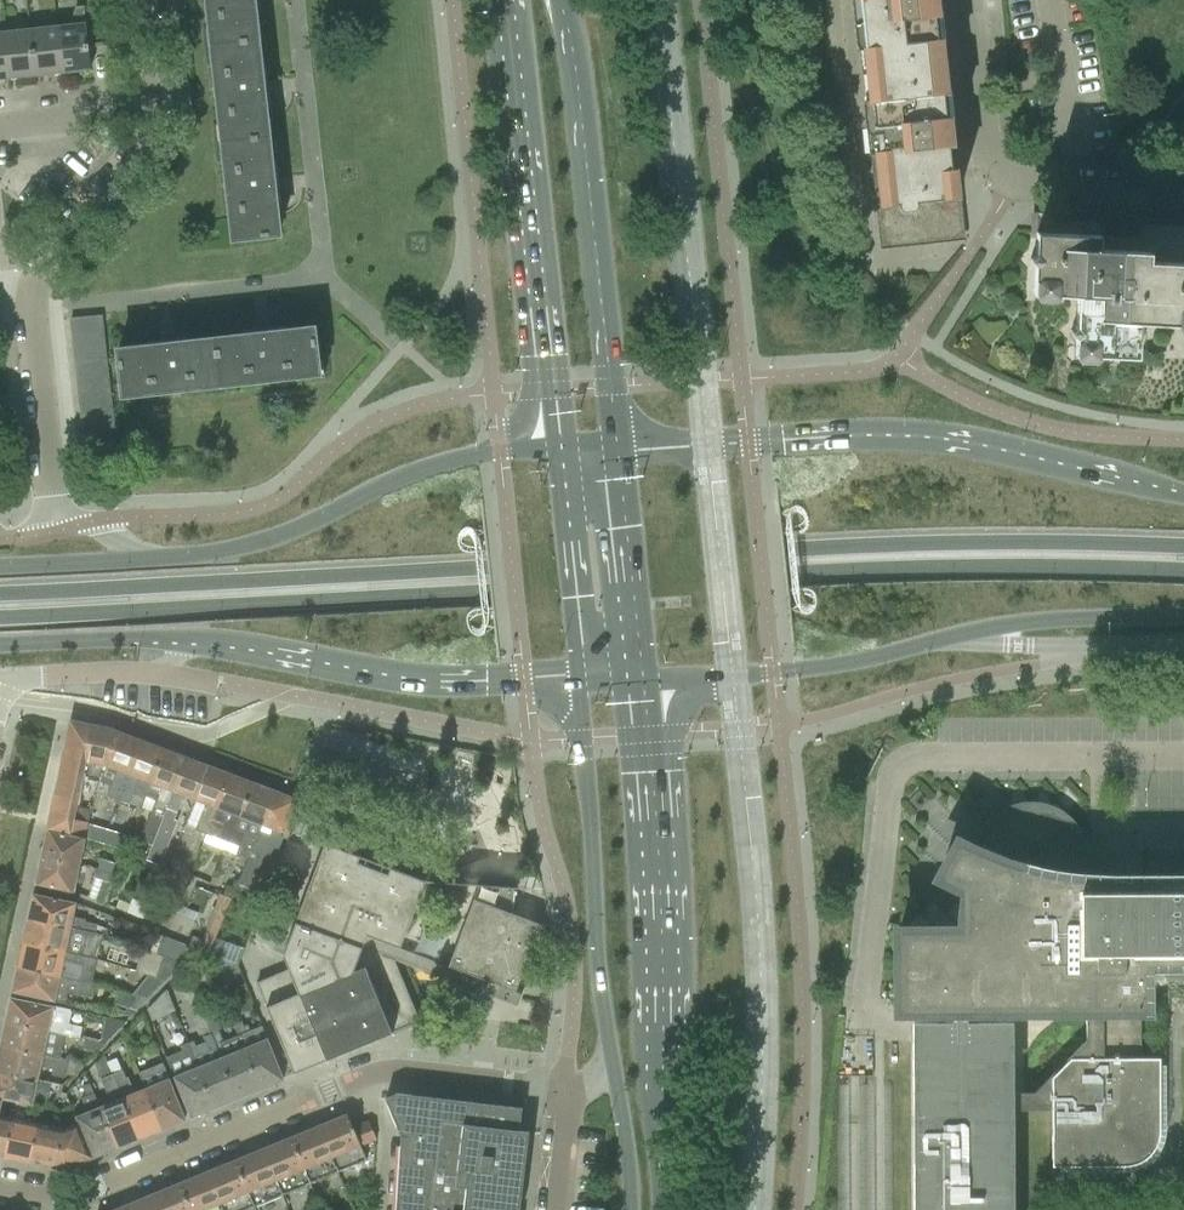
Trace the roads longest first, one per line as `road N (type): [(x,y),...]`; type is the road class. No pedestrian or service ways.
road 1 (primary): [(0,621),(969,572),(1183,573)]
road 2 (primary): [(1183,549),(957,548),(0,593)]
road 3 (residential): [(566,1089),(414,1070),(375,1075),(90,1195),(0,1188)]
road 4 (primary): [(1183,496),(888,440),(618,449)]
road 5 (secondary): [(663,1209),(660,879),(641,681)]
road 6 (residential): [(58,532),(28,311),(31,287),(53,248),(135,154),(146,95)]
road 7 (secondary): [(618,449),(582,97),(564,0)]
road 8 (secondary): [(509,0),(555,450)]
road 9 (primary): [(555,450),(456,461),(244,547),(137,560)]
road 10 (secondary): [(576,682),(613,1086)]
road 11 (primary): [(194,644),(406,678),(576,682)]
road 12 (residential): [(1183,192),(1015,184),(987,162),(969,0)]
road 13 (primary): [(641,681),(803,671),(959,637)]
road 14 (secondary): [(641,681),(618,449)]
road 15 (secondary): [(555,450),(576,682)]
road 16 (unclassified): [(959,637),(1069,657),(1183,655)]
road 17 (primary): [(959,637),(1097,617),(1183,616)]
road 18 (primary): [(0,643),(194,644)]
road 19 (residential): [(0,687),(41,677),(150,672)]
road 20 (residential): [(0,121),(146,95)]
road 21 (primary): [(137,560),(0,567)]
road 22 (secondary): [(613,1086),(611,1209)]
road 23 (residential): [(566,1089),(554,1209)]

